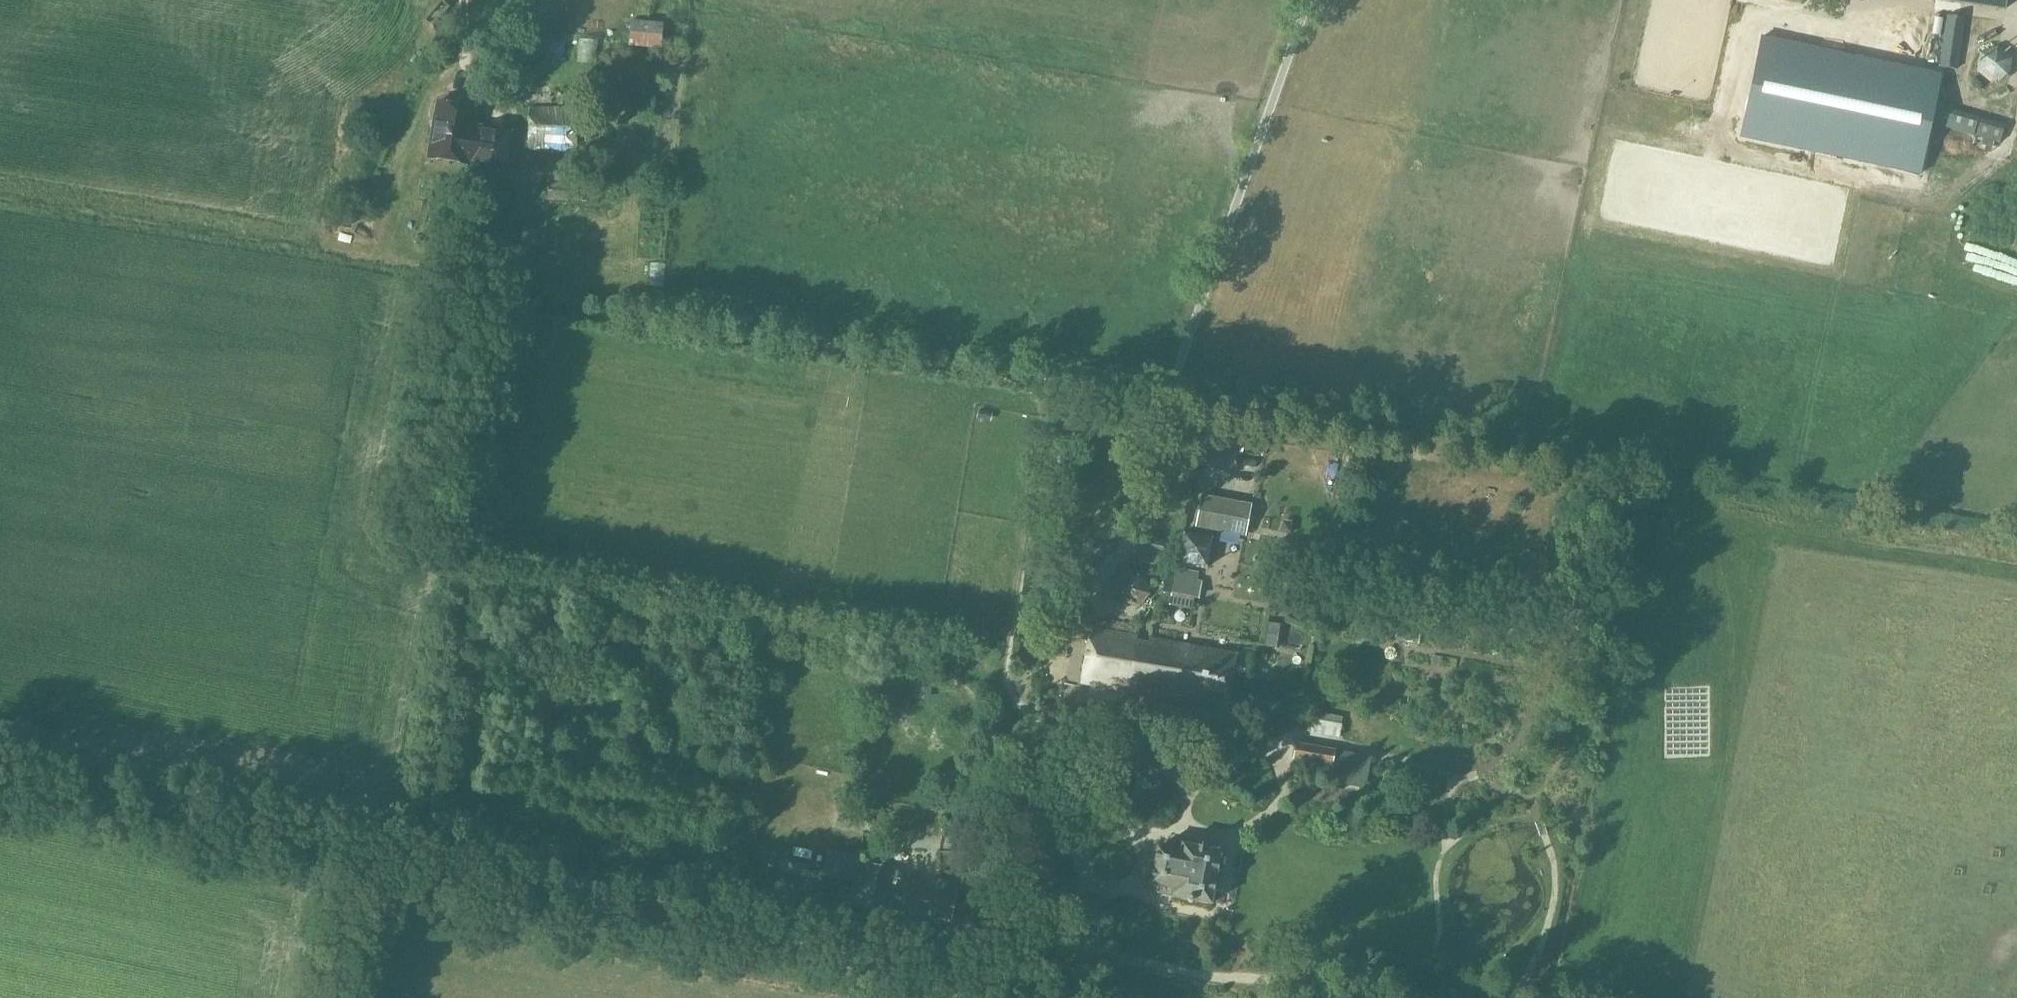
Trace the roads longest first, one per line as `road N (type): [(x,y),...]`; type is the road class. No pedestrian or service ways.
road 1 (track): [(401,862),(1014,986)]
road 2 (track): [(367,855),(0,779)]

